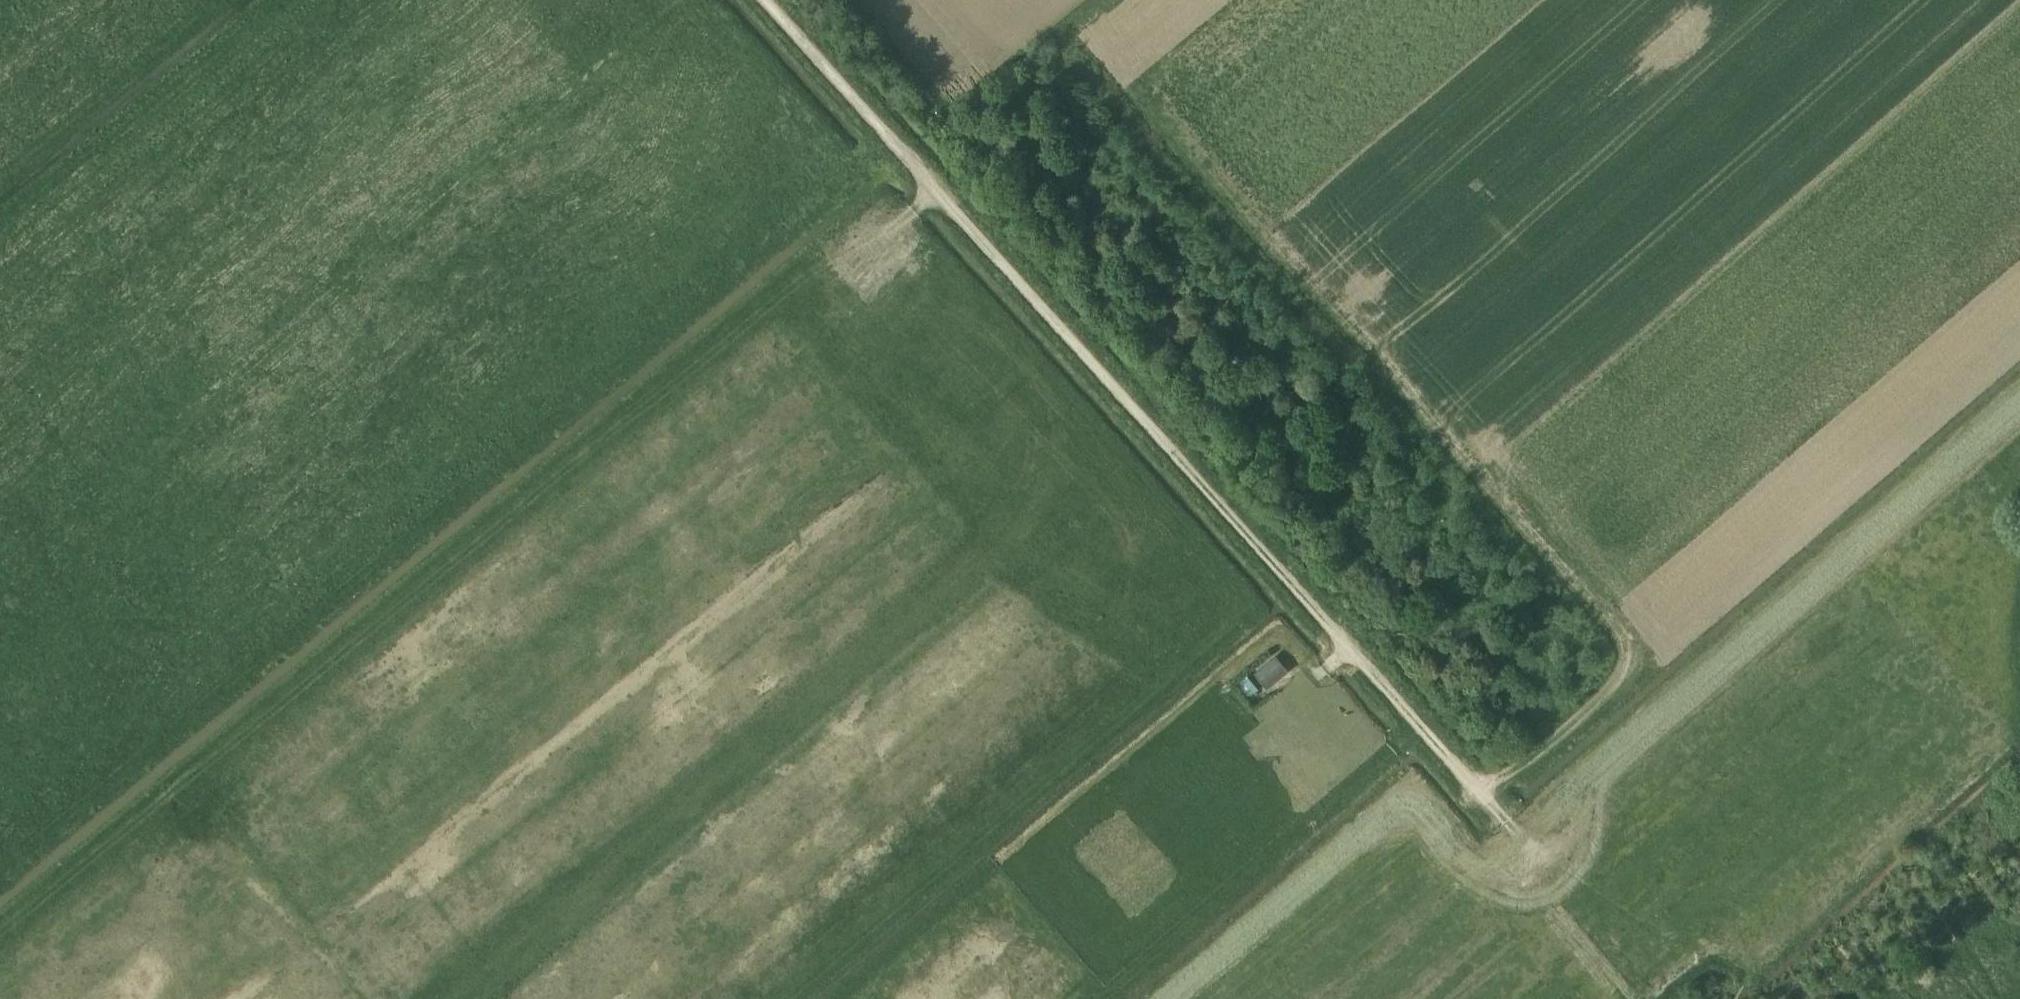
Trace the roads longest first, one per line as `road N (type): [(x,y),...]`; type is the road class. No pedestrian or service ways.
road 1 (track): [(0,944),(735,334),(942,200)]
road 2 (track): [(1346,646),(760,0)]
road 3 (track): [(1680,626),(1534,755),(1445,818)]
road 4 (track): [(1523,840),(1346,646)]

